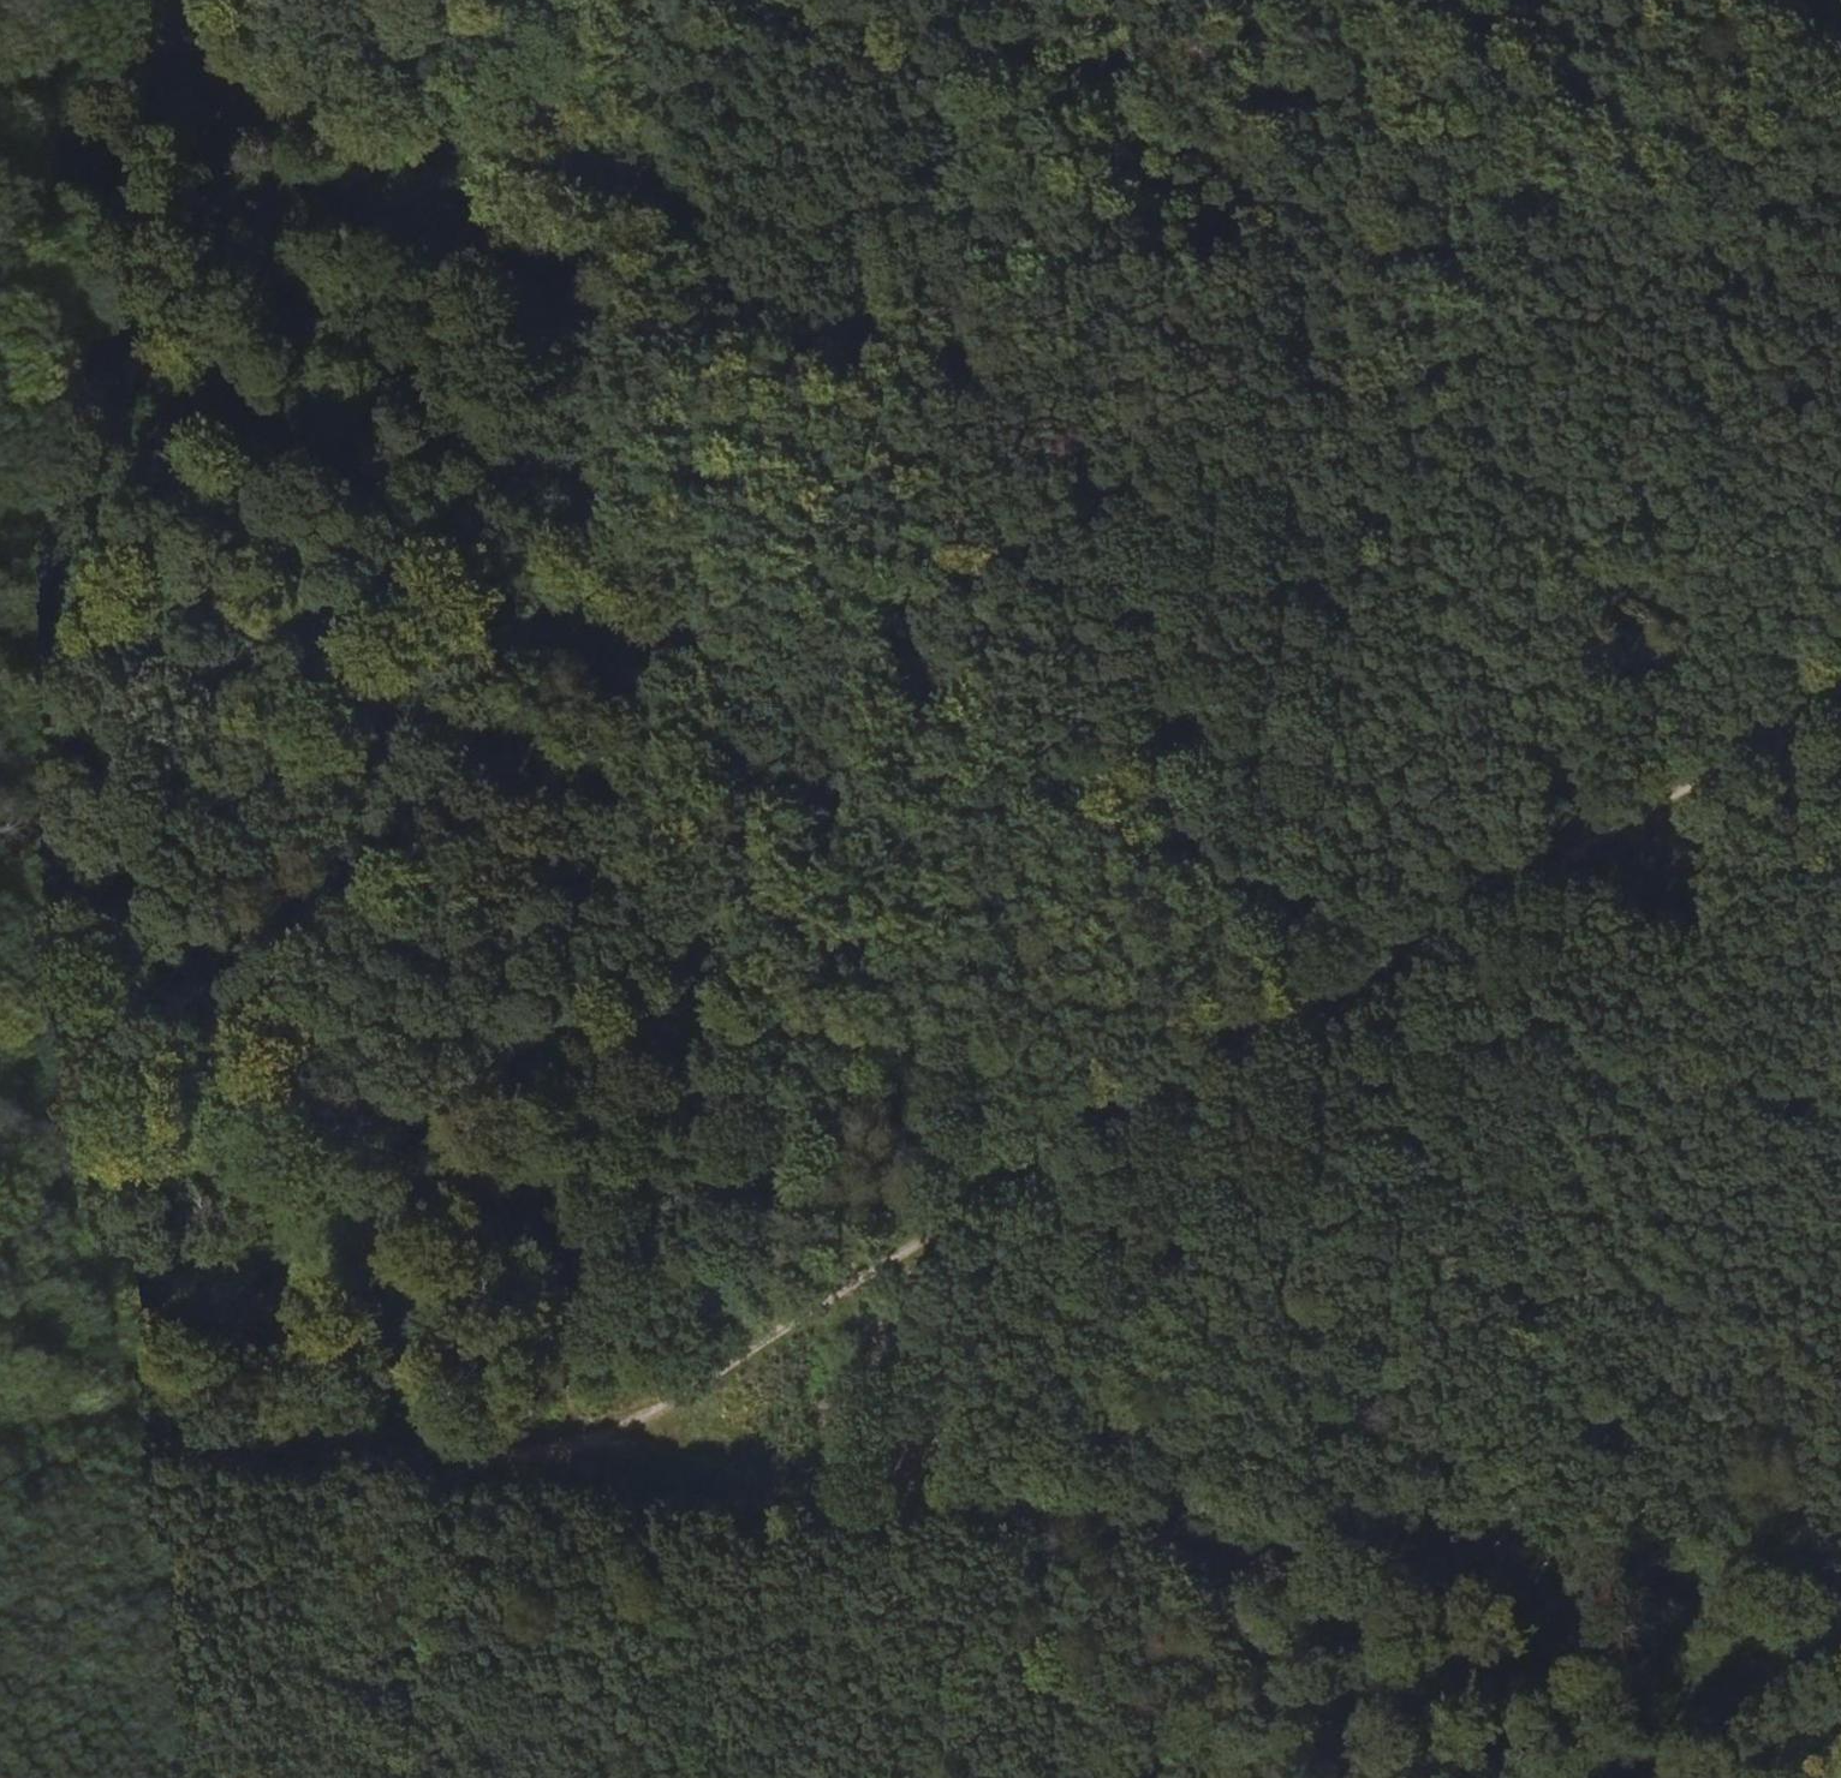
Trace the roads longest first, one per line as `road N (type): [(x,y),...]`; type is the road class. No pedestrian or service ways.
road 1 (track): [(569,1465),(1840,644)]
road 2 (track): [(0,1422),(569,1465)]

